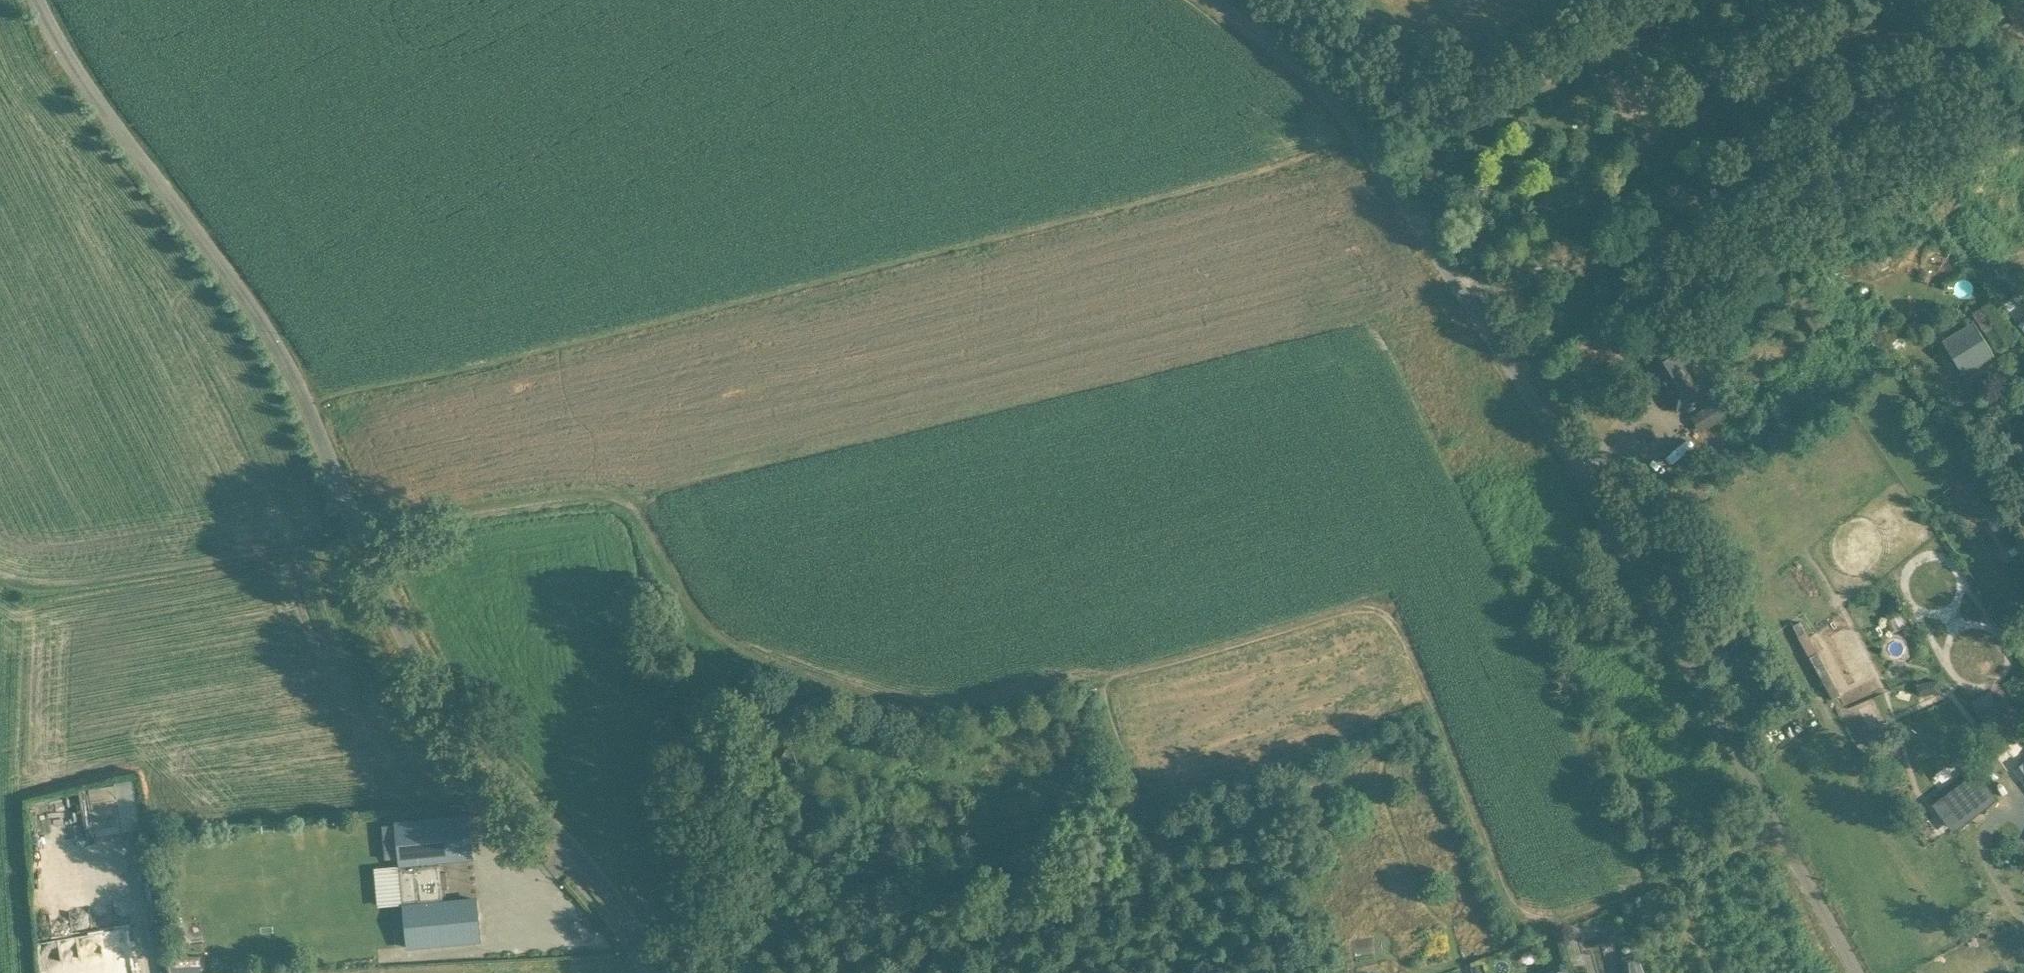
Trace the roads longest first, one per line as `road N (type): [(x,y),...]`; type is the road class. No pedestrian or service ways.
road 1 (track): [(357,535),(572,493),(609,495),(634,509),(713,629),(888,703),(961,714),(1351,610),(1392,617),(1508,898),(1538,922),(1562,920),(1777,830)]
road 2 (unclassified): [(659,972),(619,899),(428,688),(377,586),(303,397),(28,0)]
road 3 (unclassified): [(1856,972),(1411,218),(1327,103),(1219,0)]
road 4 (track): [(1342,124),(303,397)]

